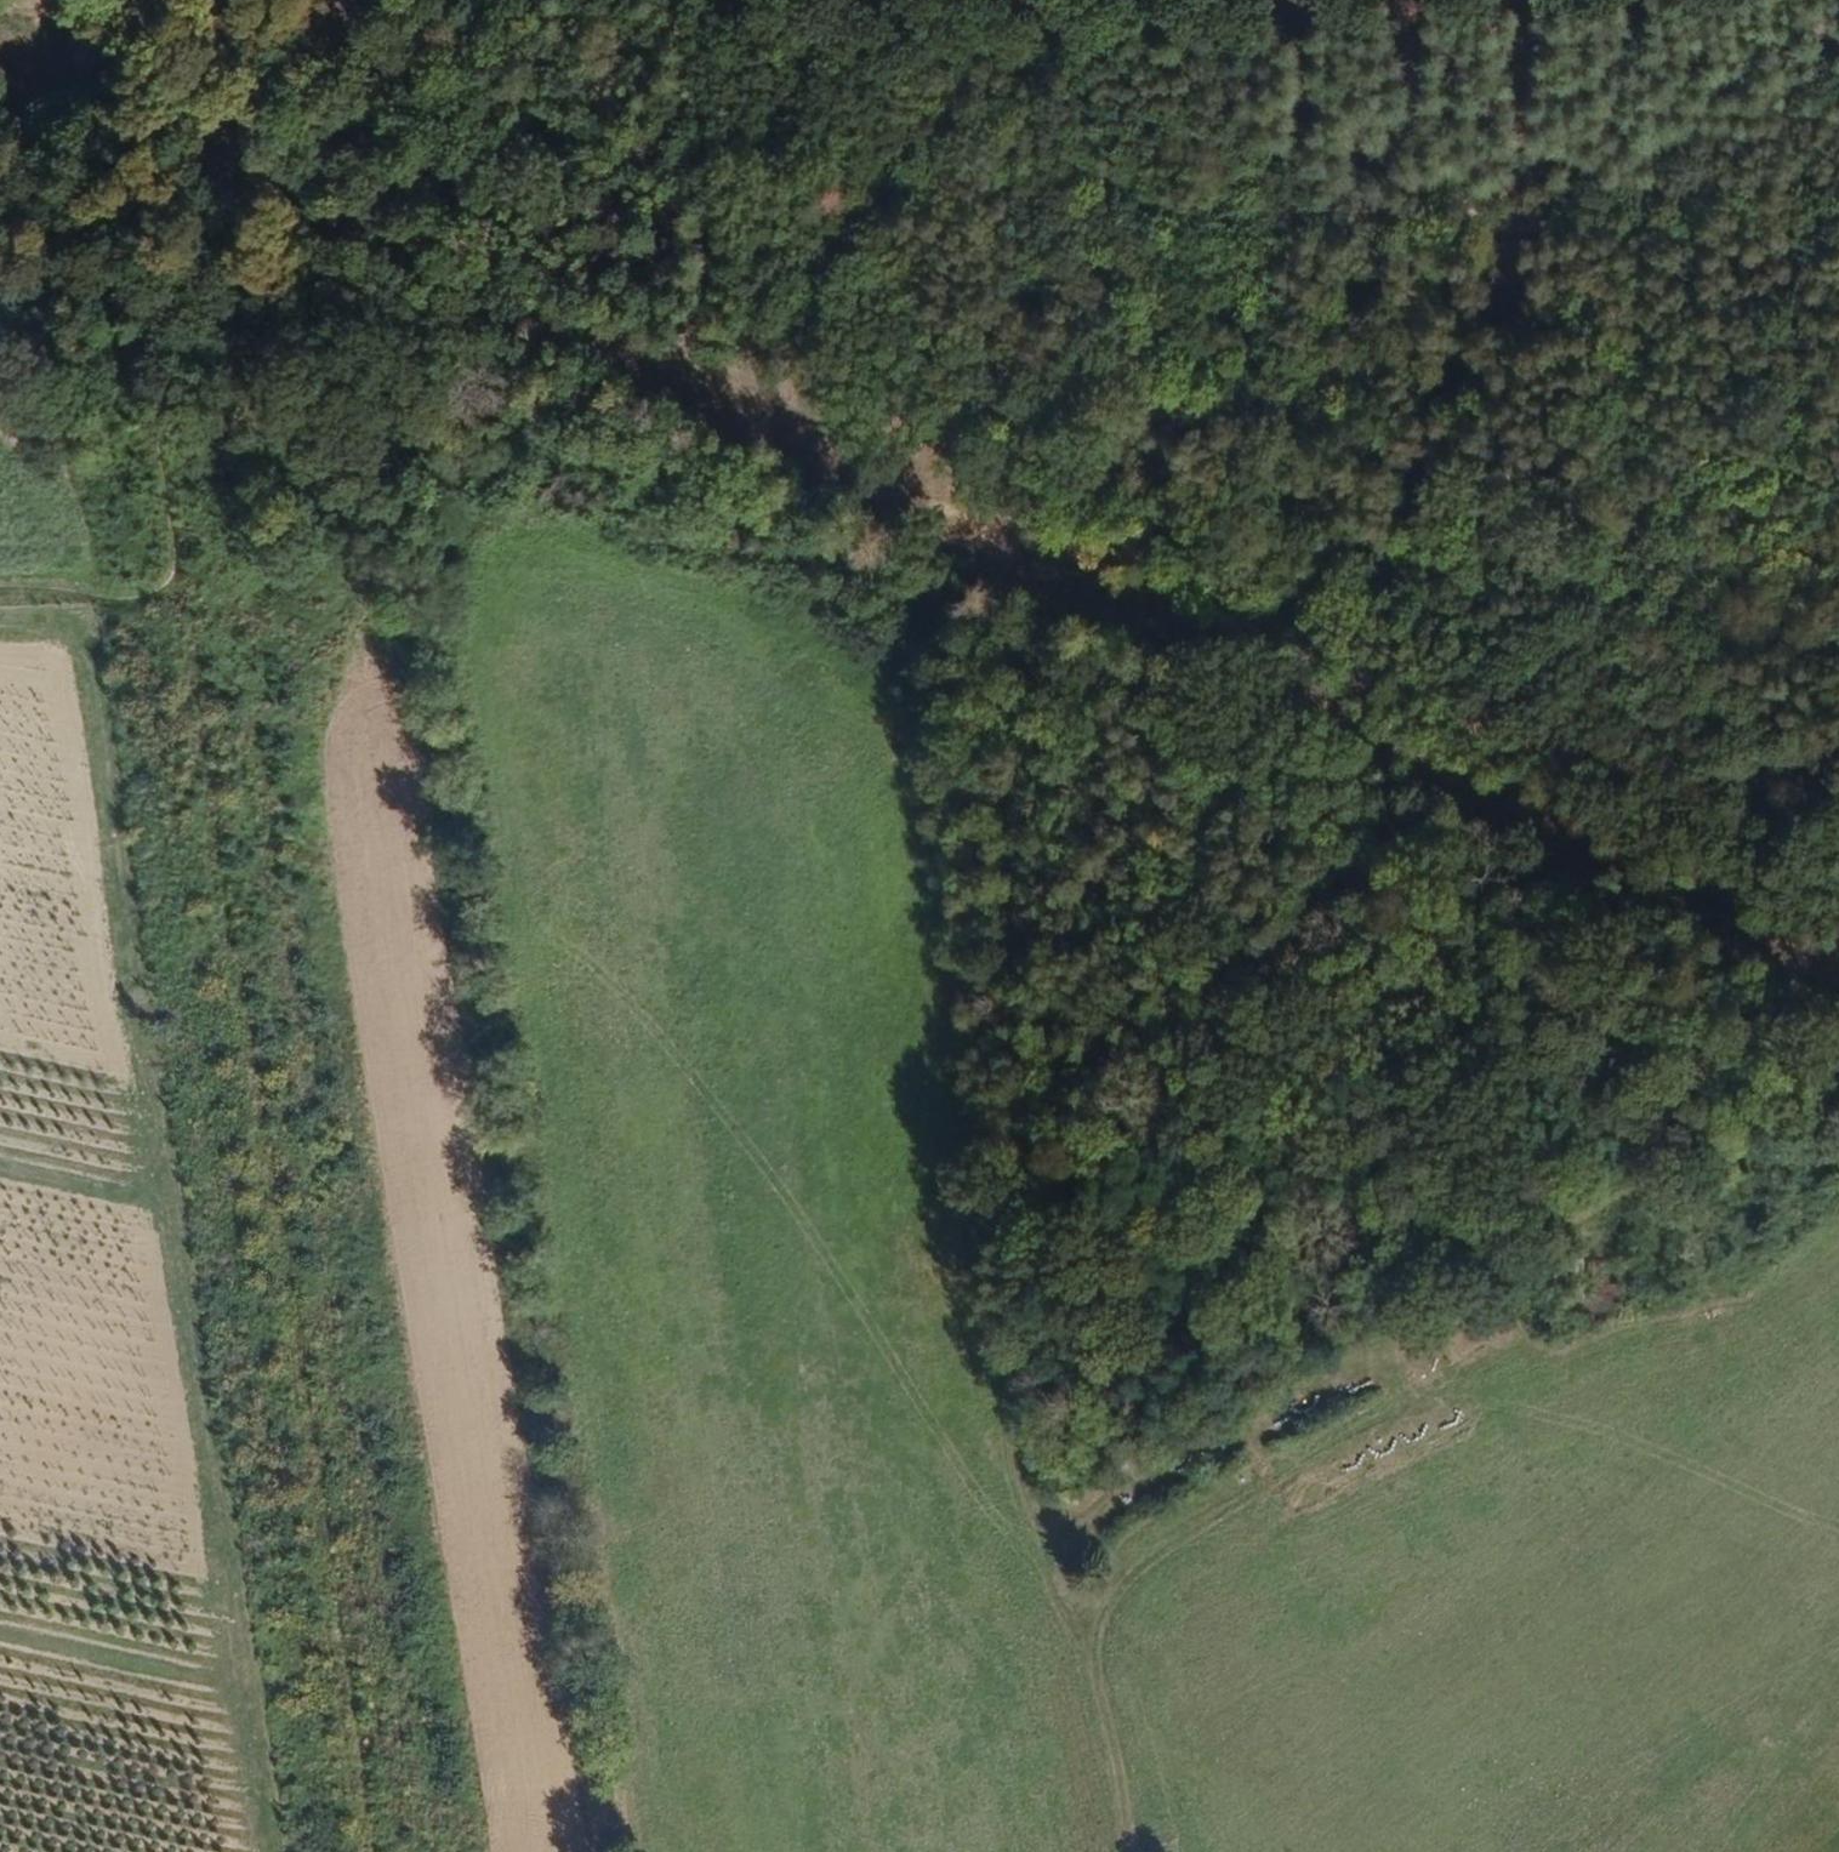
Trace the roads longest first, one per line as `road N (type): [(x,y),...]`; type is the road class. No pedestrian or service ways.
road 1 (track): [(118,589),(178,592),(373,1851)]
road 2 (track): [(0,1160),(161,1197)]

